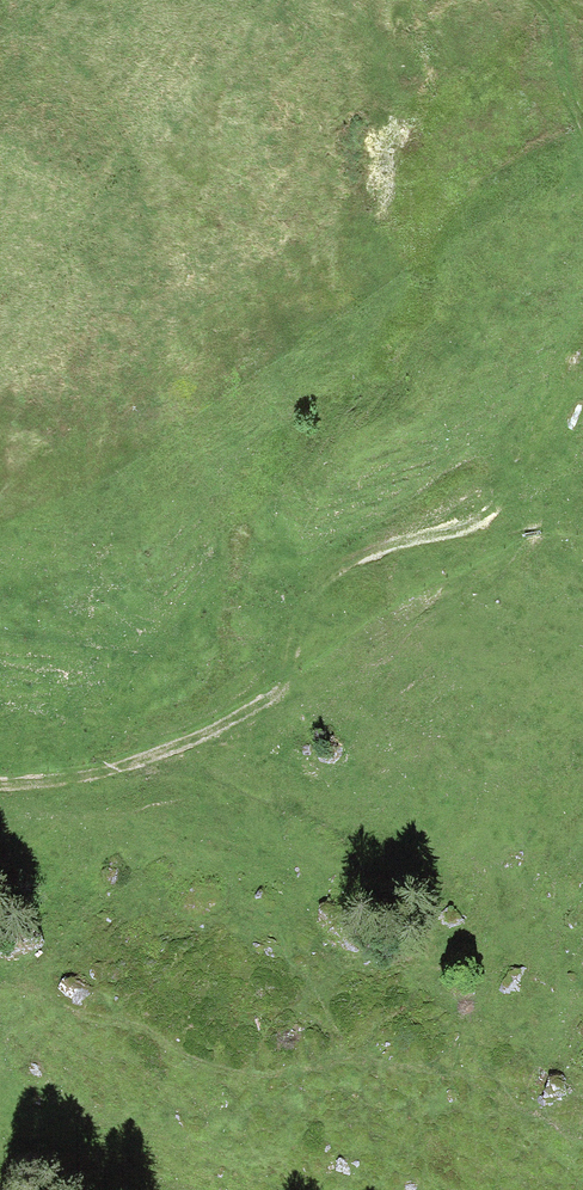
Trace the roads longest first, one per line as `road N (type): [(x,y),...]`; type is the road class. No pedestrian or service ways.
road 1 (track): [(0,785),(127,765),(279,691),(298,620),(324,579),(373,551),(479,522),(582,354)]
road 2 (track): [(281,687),(528,547),(582,545)]
road 3 (track): [(582,121),(555,25),(537,0)]

